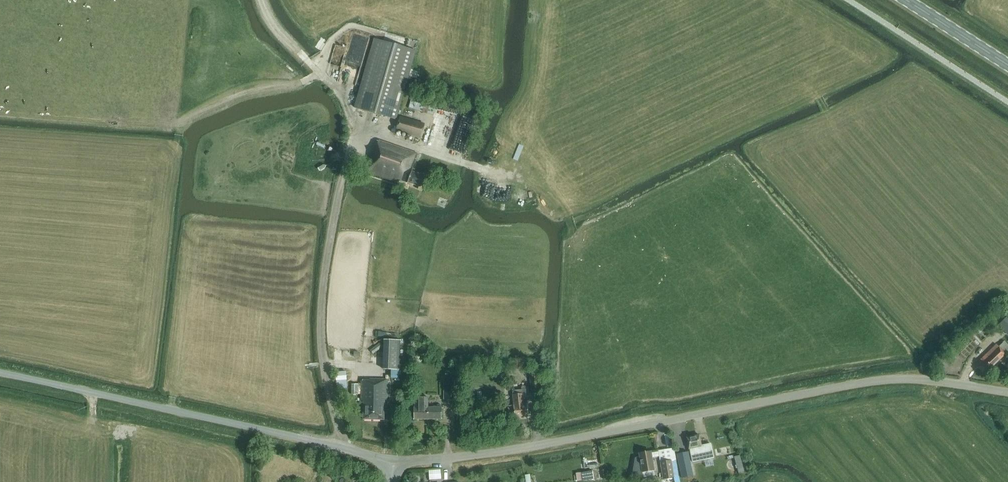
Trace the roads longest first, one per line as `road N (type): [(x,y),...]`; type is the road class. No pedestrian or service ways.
road 1 (tertiary): [(393,463),(537,445),(876,380),(1007,393)]
road 2 (tertiary): [(341,447),(0,372)]
road 3 (unclassified): [(341,447),(320,317),(351,157),(350,113)]
road 4 (track): [(323,74),(176,124)]
road 5 (primary): [(1007,65),(906,0)]

